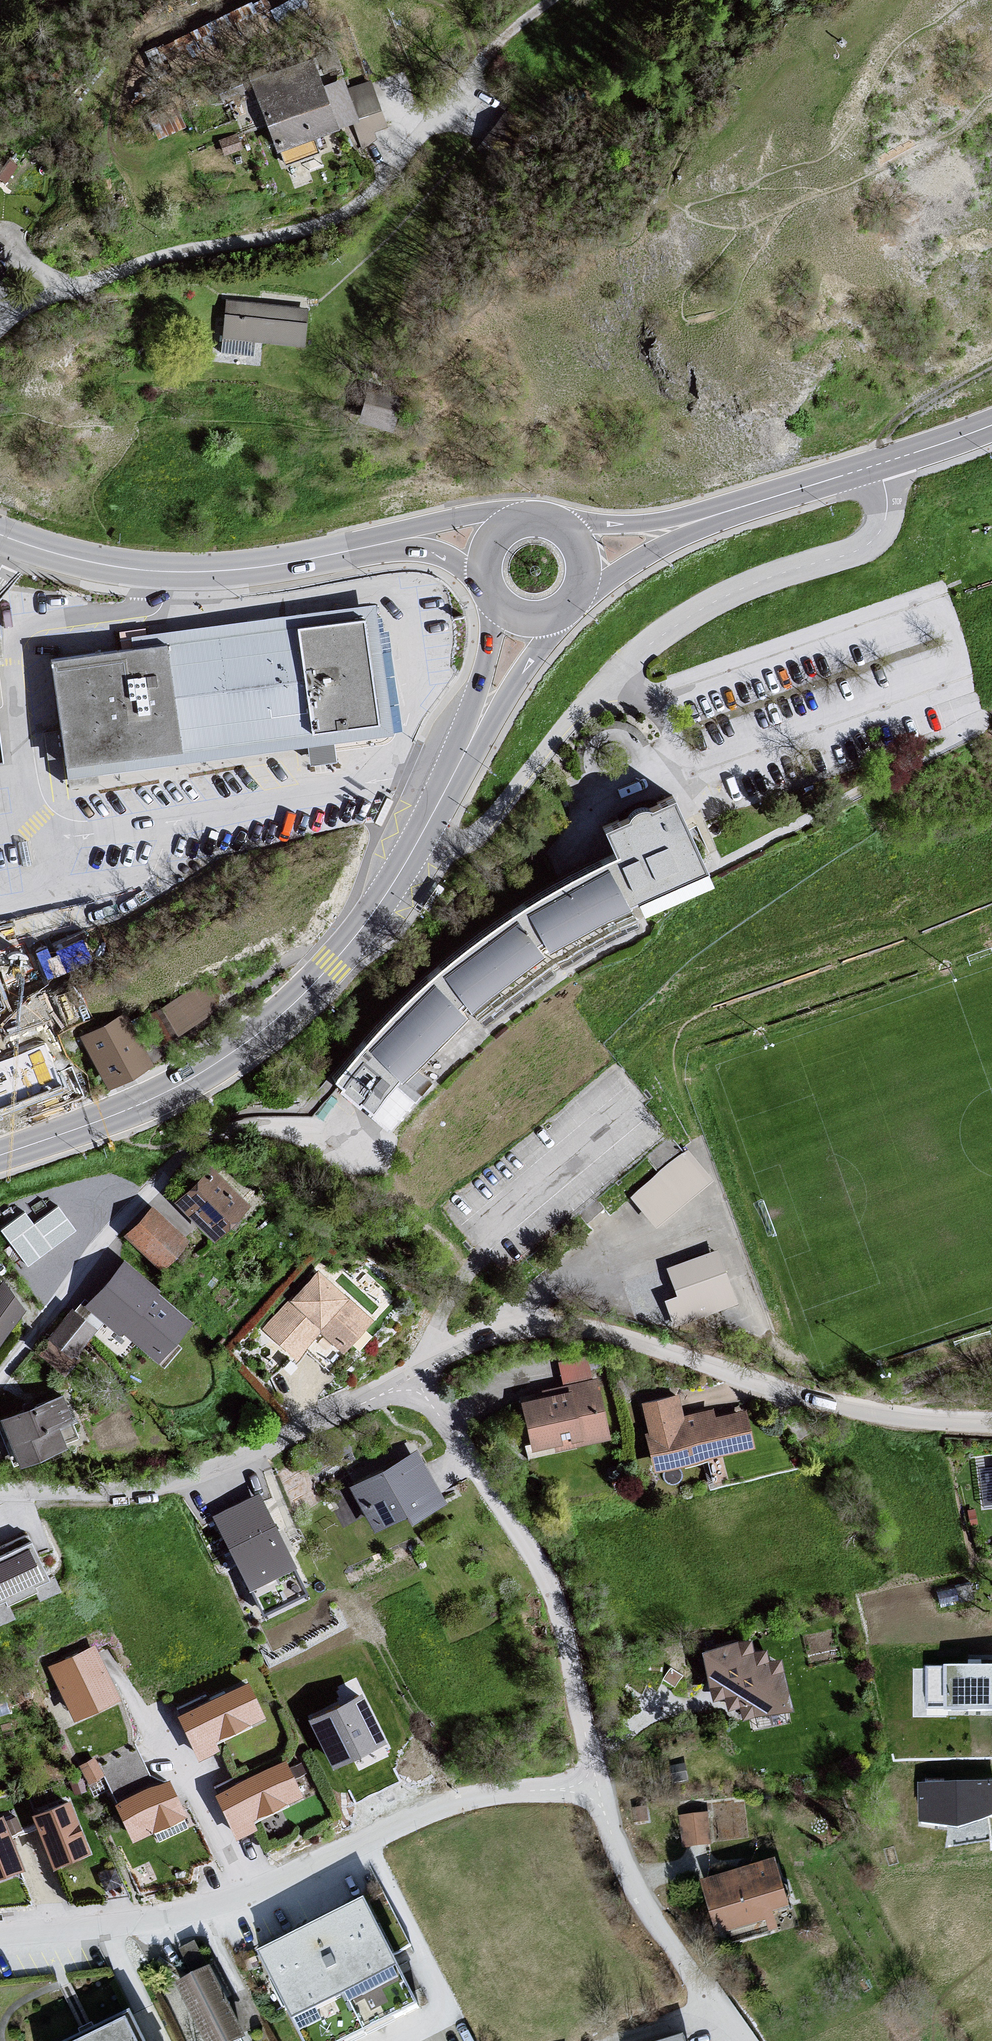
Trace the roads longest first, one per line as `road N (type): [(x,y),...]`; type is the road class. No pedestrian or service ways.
road 1 (tertiary): [(0,1156),(180,1086),(290,1008),(391,888),(476,729)]
road 2 (residential): [(0,1938),(212,1907),(460,1801),(595,1789)]
road 3 (residential): [(412,1379),(493,1337),(560,1329),(846,1410),(991,1426)]
road 4 (residential): [(412,1379),(475,1460),(543,1573),(579,1689),(595,1789)]
road 5 (residential): [(0,1492),(94,1493),(177,1482),(412,1379)]
road 6 (tertiary): [(397,540),(264,566),(152,572),(65,557),(0,534)]
road 7 (tertiary): [(991,429),(688,524)]
road 8 (residential): [(595,1789),(650,1902),(741,2040)]
road 9 (track): [(880,465),(877,447),(893,425),(991,362)]
road 10 (tertiary): [(476,729),(569,609)]
road 11 (tertiary): [(688,524),(550,519)]
road 12 (tertiary): [(527,517),(494,513),(397,540)]
road 13 (tertiary): [(491,599),(476,729)]
road 14 (tertiary): [(580,596),(688,524)]

